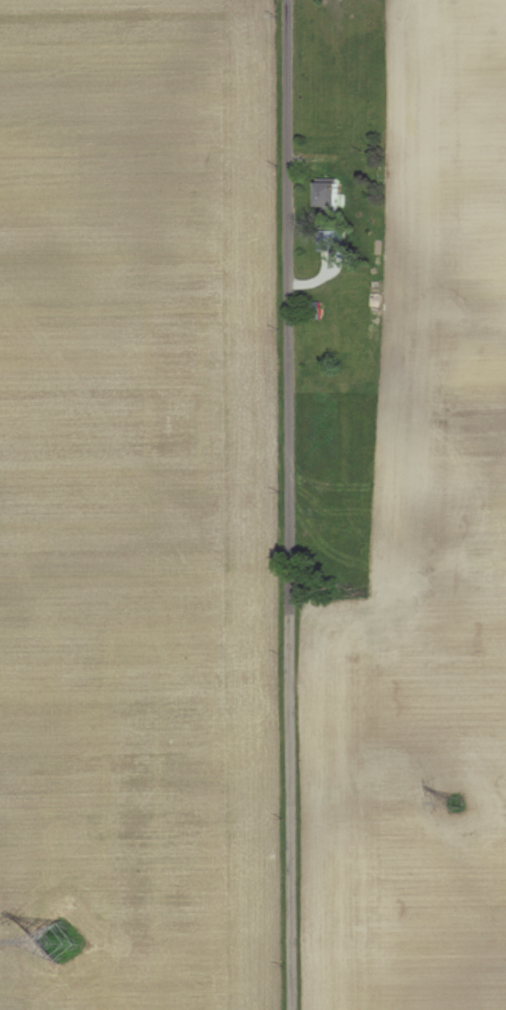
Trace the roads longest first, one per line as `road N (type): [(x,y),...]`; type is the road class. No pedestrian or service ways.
road 1 (residential): [(291,1009),(288,0)]

